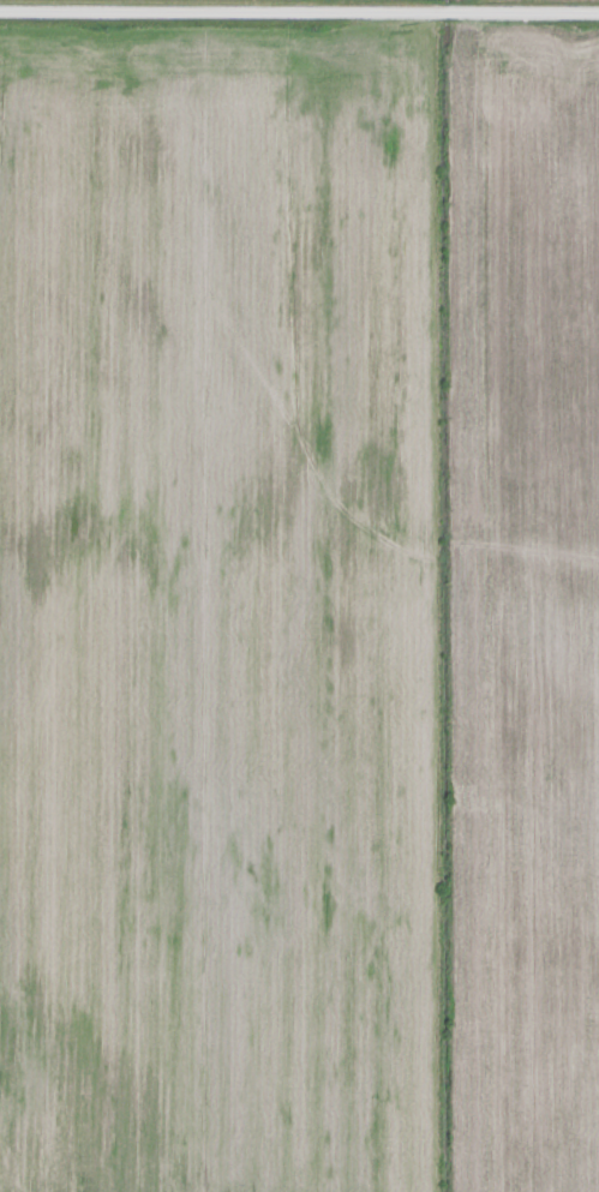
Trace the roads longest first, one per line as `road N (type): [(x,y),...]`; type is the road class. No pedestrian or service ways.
road 1 (residential): [(598,17),(0,17)]

